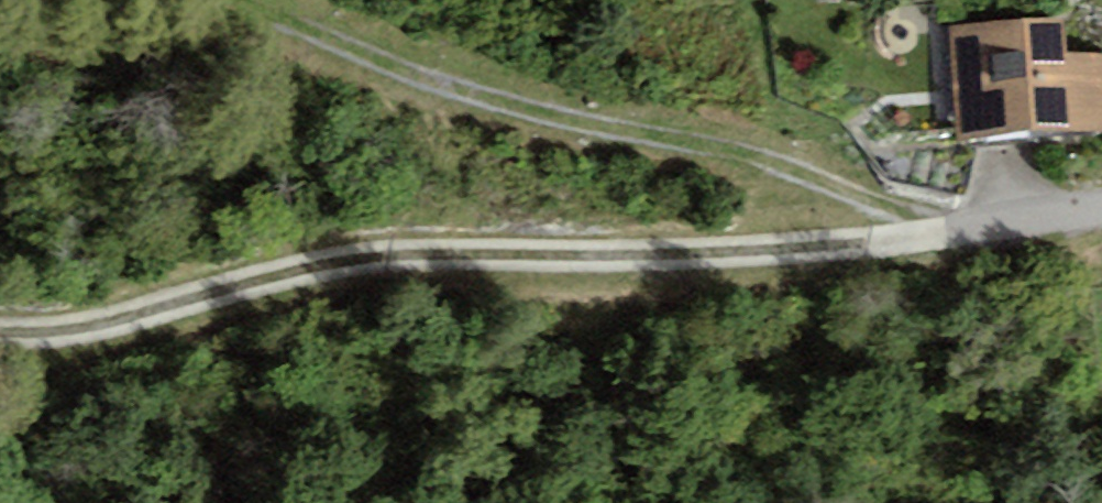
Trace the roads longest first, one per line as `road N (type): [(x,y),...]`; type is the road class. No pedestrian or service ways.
road 1 (residential): [(0,332),(117,321),(373,257),(759,250),(958,230),(1101,202)]
road 2 (track): [(958,230),(760,156),(526,109),(415,73),(240,0)]

